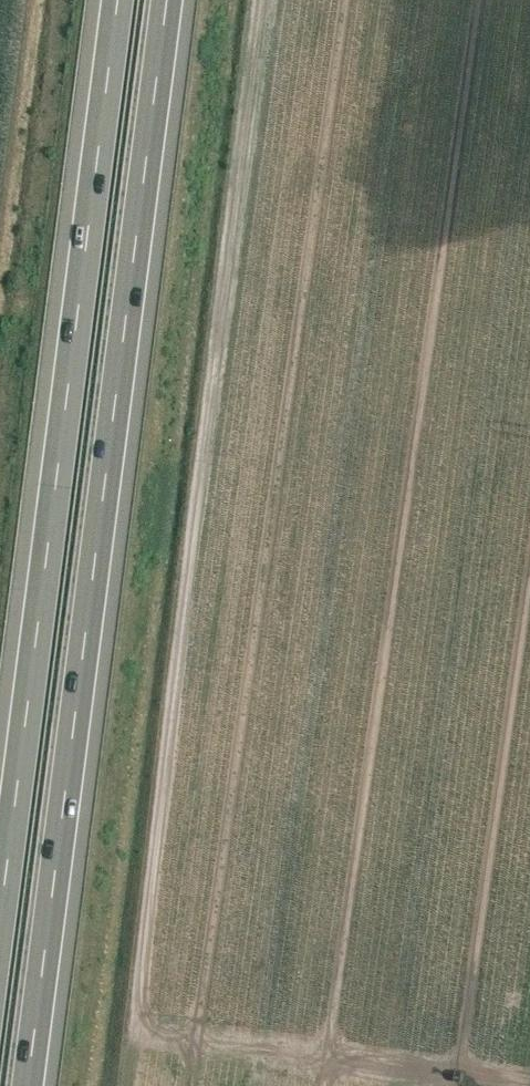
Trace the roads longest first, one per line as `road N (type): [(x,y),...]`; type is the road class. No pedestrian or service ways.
road 1 (motorway): [(27,1085),(167,0)]
road 2 (motorway): [(117,0),(0,917)]

